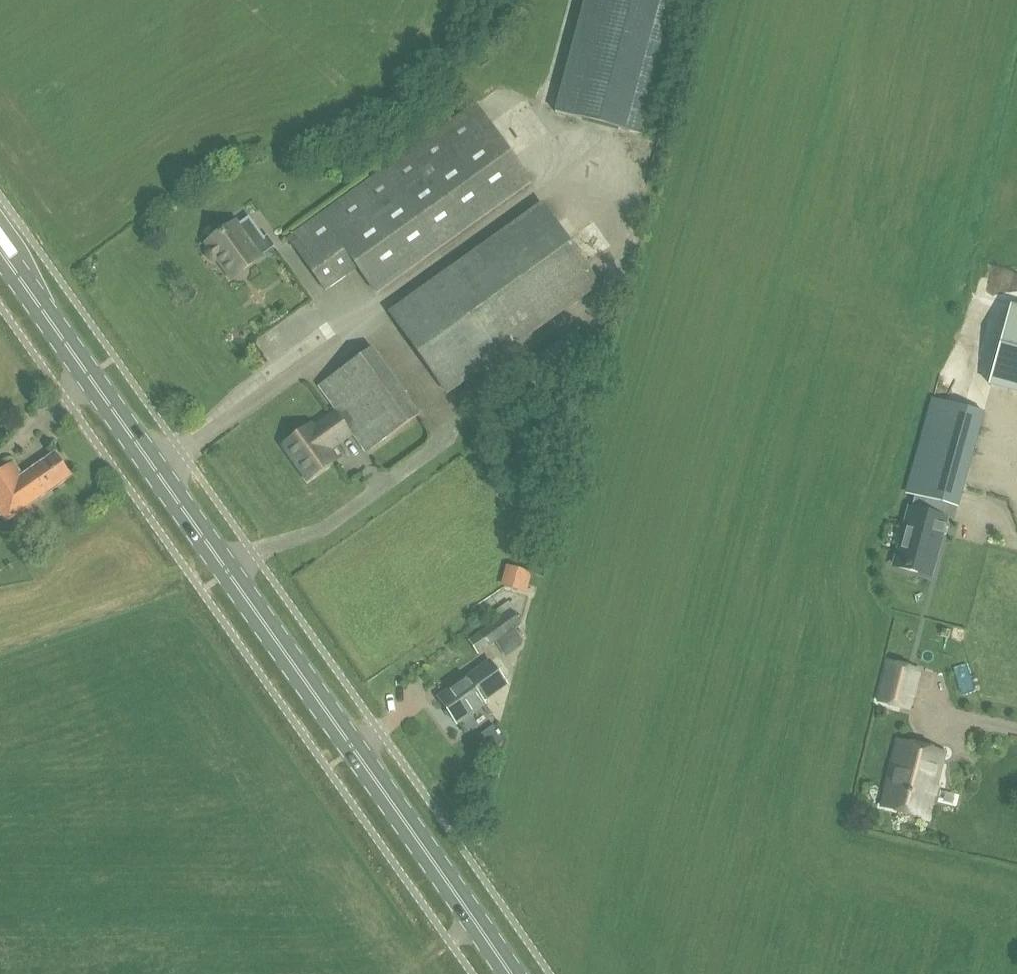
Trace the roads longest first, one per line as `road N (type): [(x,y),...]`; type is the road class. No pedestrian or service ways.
road 1 (secondary): [(511,973),(0,248)]

